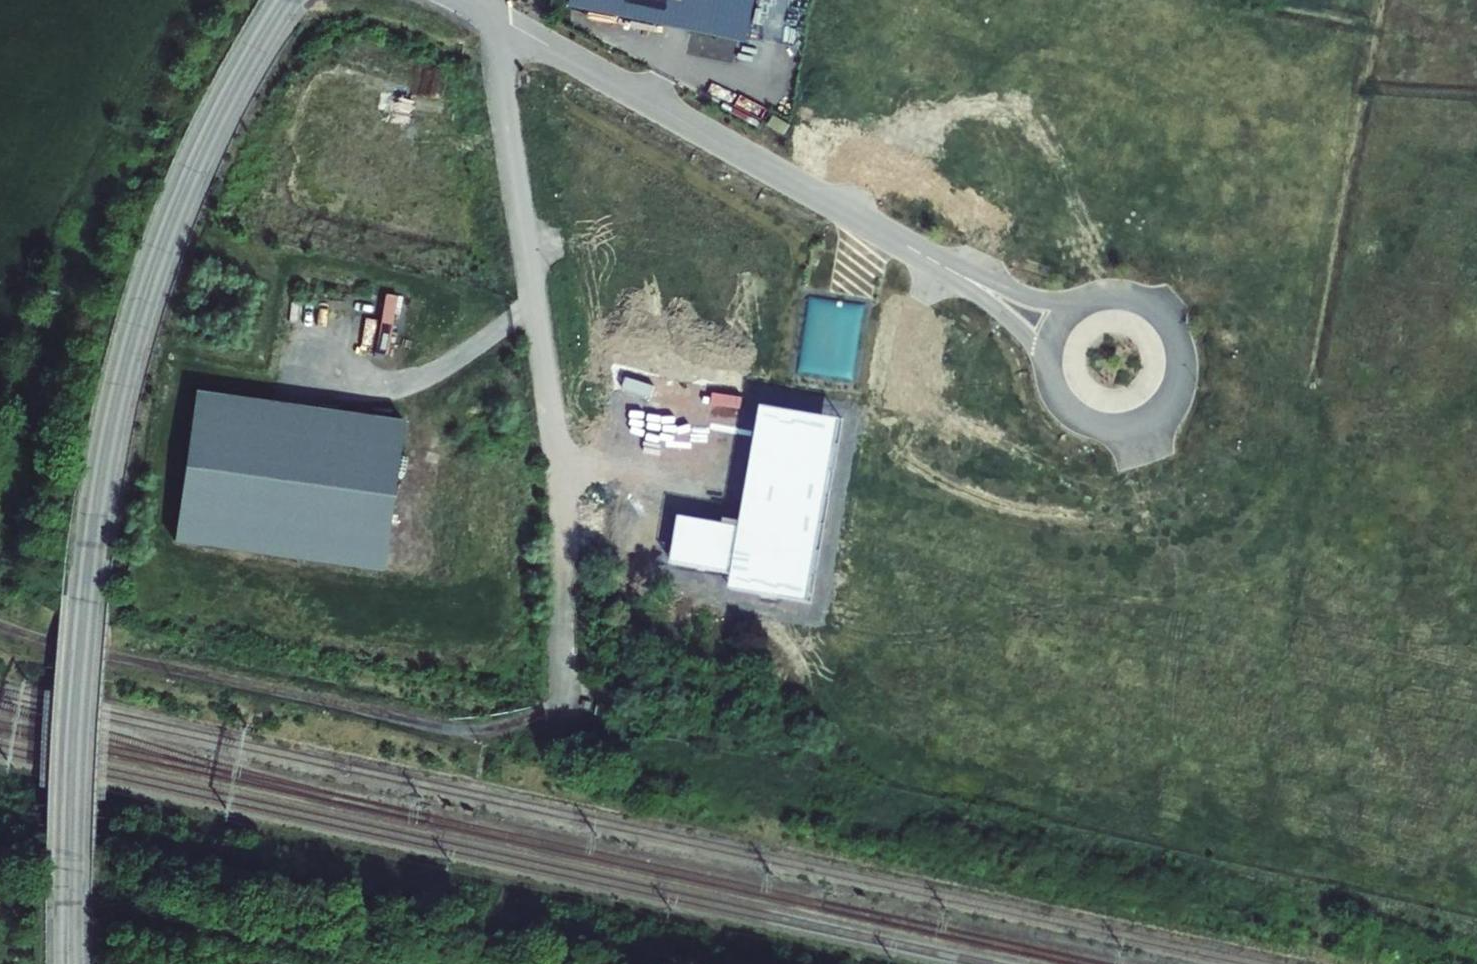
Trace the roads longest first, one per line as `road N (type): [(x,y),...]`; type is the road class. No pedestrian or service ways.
road 1 (tertiary): [(67,963),(89,559),(113,414),(173,213),(284,0)]

